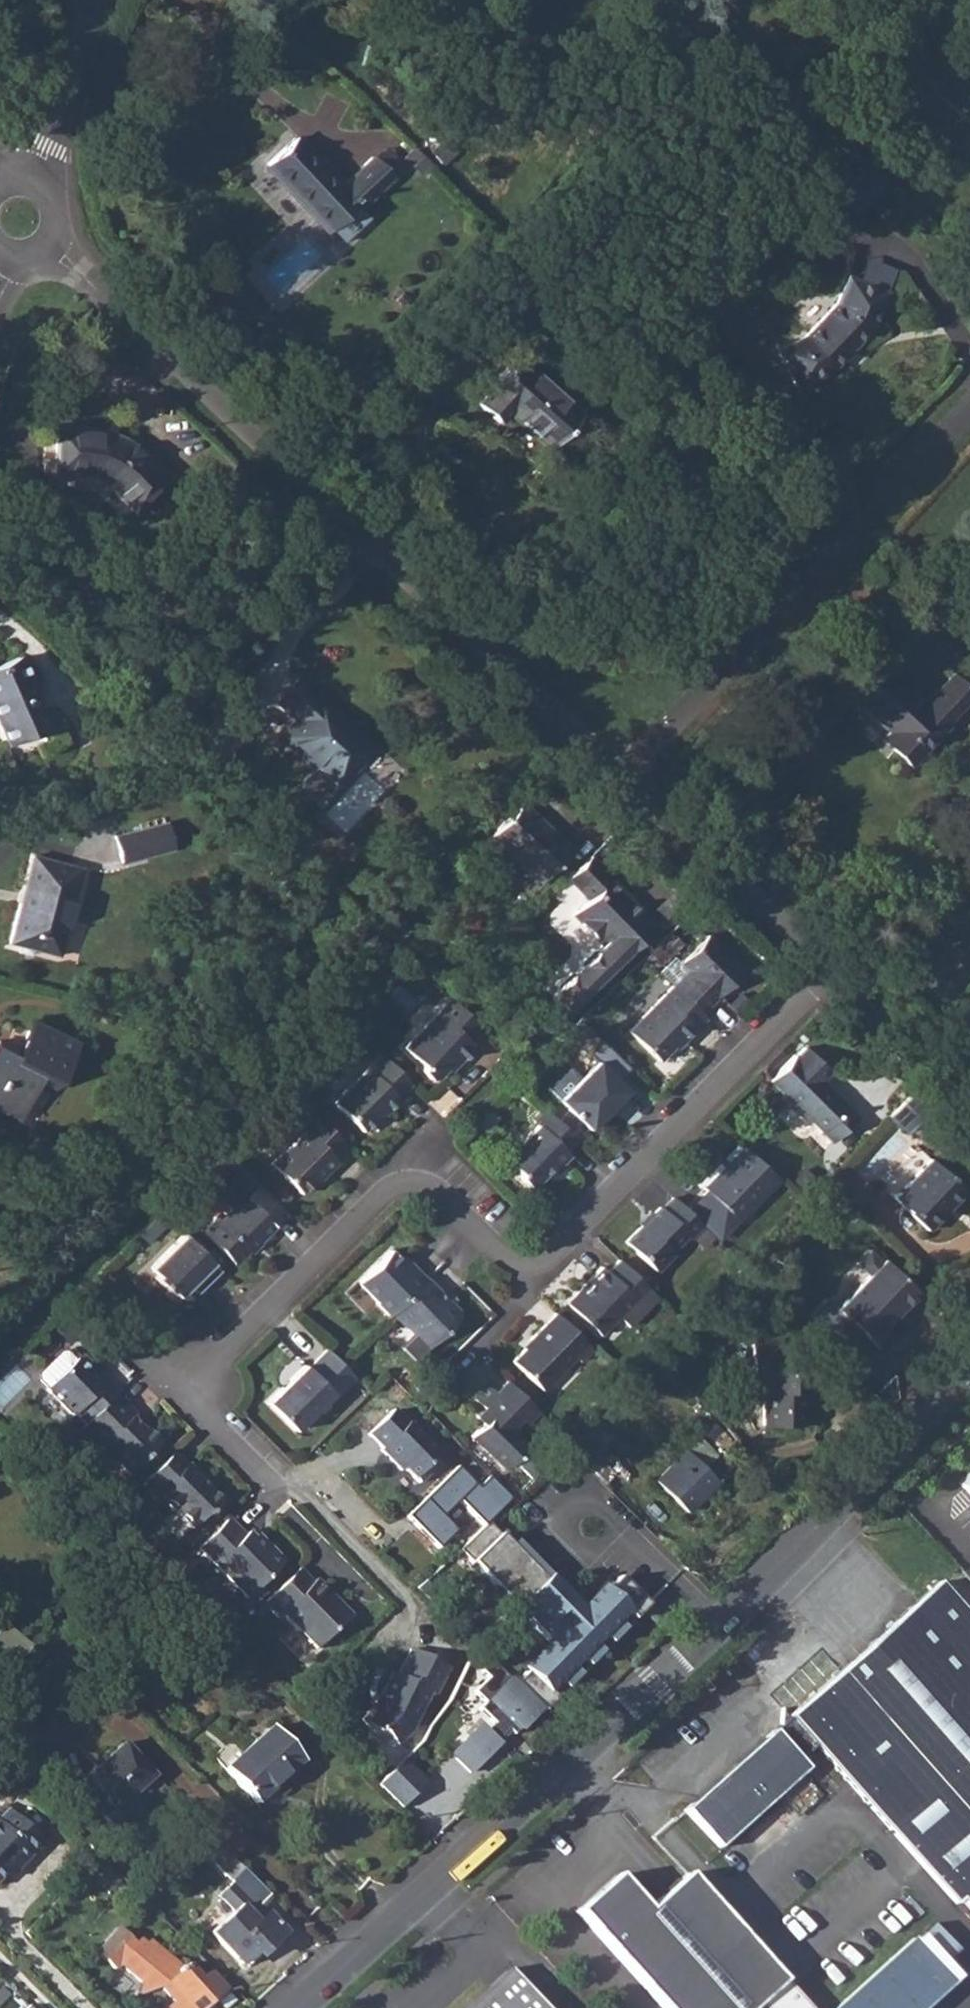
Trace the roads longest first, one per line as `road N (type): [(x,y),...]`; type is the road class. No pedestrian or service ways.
road 1 (residential): [(829,979),(549,1261),(527,1270),(504,1260),(434,1192),(388,1196),(184,1393),(276,1492)]
road 2 (tertiary): [(302,2007),(763,1590),(969,1368)]
road 3 (residential): [(49,243),(622,772)]
road 4 (residential): [(622,772),(969,412)]
road 5 (residential): [(622,772),(829,979)]
road 6 (residential): [(95,0),(30,183)]
road 7 (residential): [(829,979),(969,1111)]

